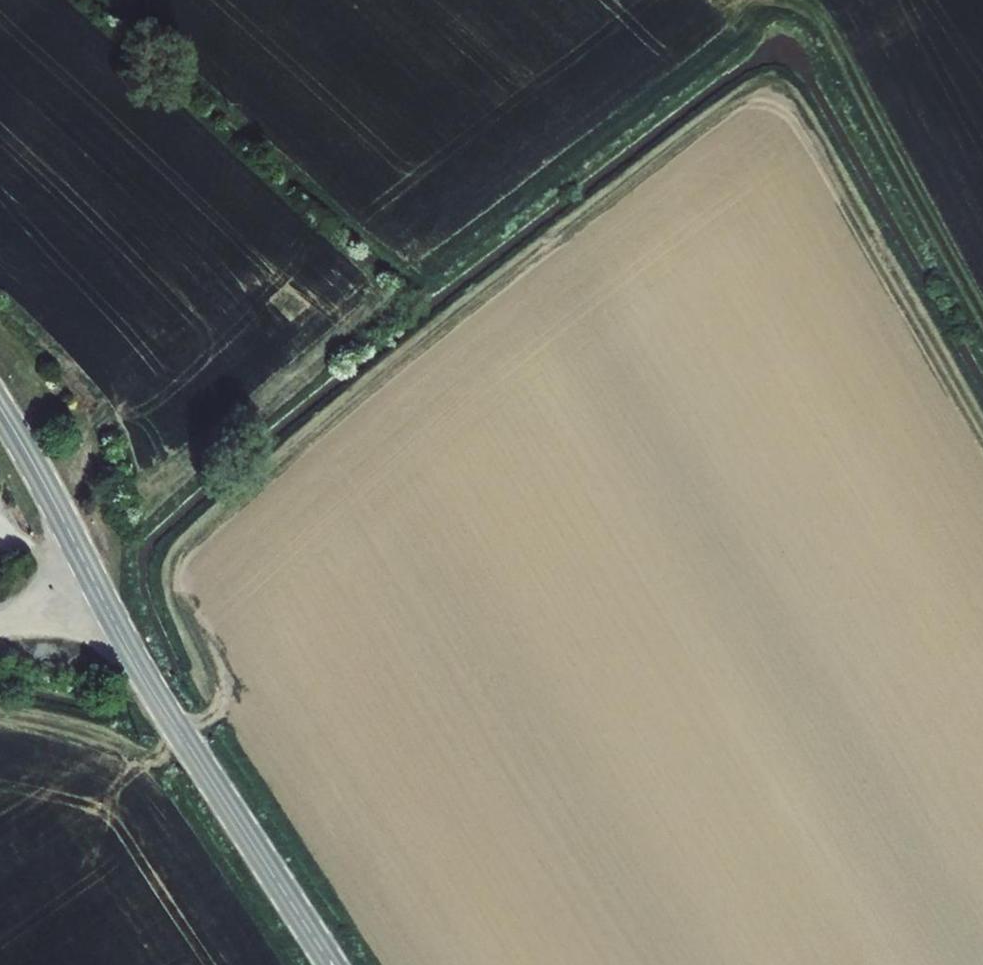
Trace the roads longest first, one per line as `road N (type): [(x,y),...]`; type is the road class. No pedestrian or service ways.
road 1 (secondary): [(330,964),(149,685),(0,407)]

